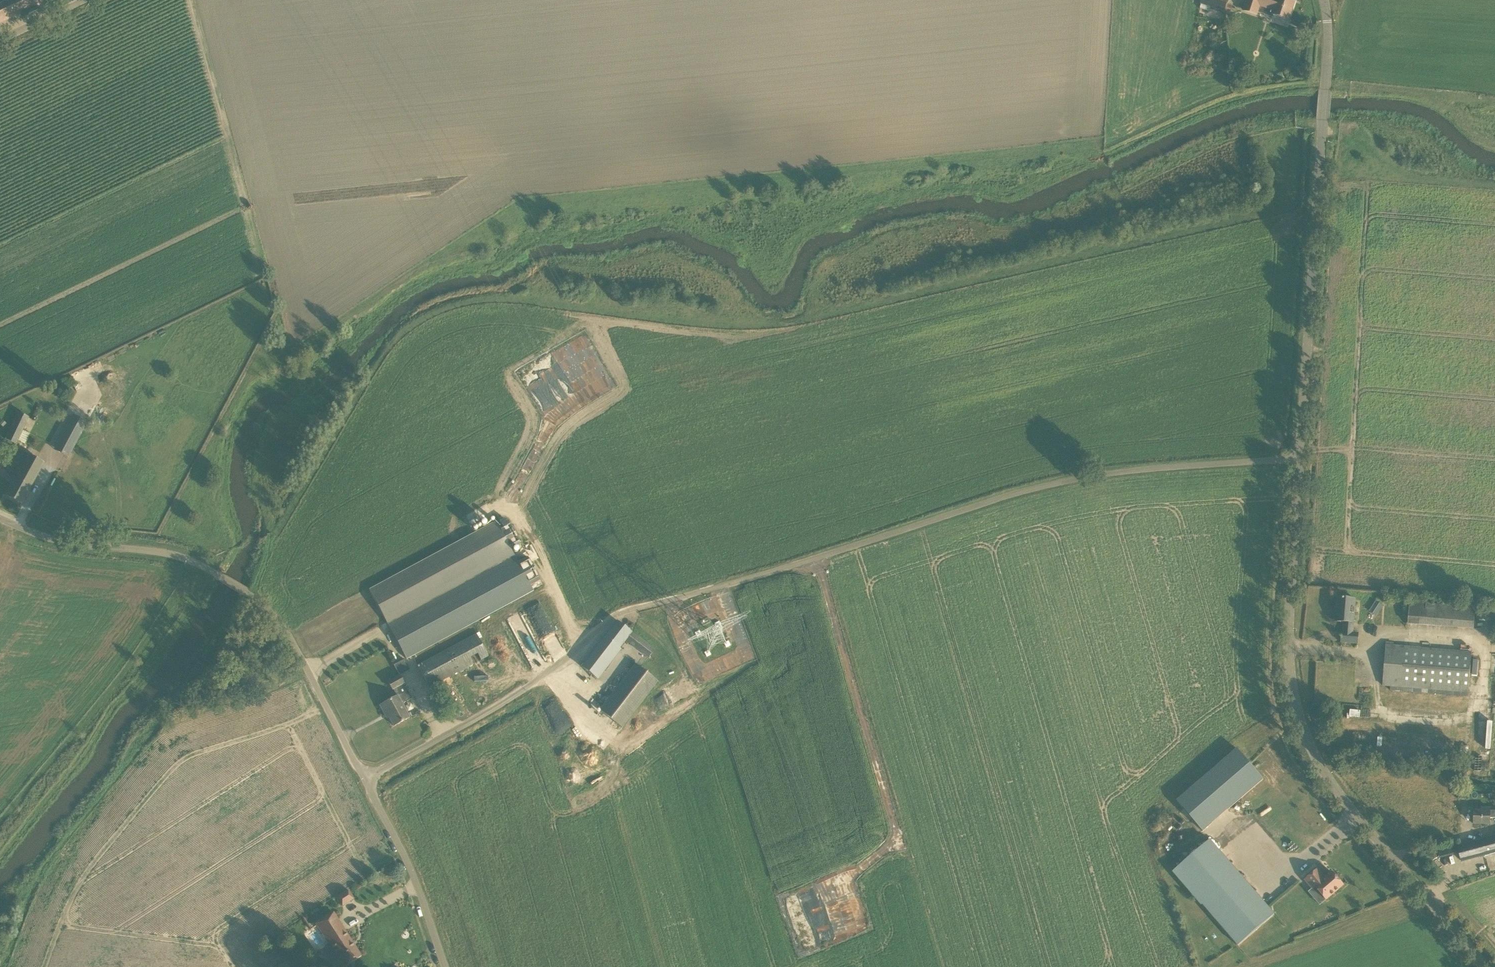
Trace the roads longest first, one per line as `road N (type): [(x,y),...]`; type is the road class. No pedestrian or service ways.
road 1 (unclassified): [(366,781),(492,716),(629,609),(1041,483),(1278,458),(1292,472)]
road 2 (unclassified): [(1485,966),(1337,793),(1298,713),(1277,646),(1292,472)]
road 3 (unclassified): [(366,781),(274,609),(248,586),(175,550),(68,539),(0,516)]
road 4 (unclassified): [(1292,472),(1324,24)]
road 5 (unclassified): [(441,966),(366,781)]

